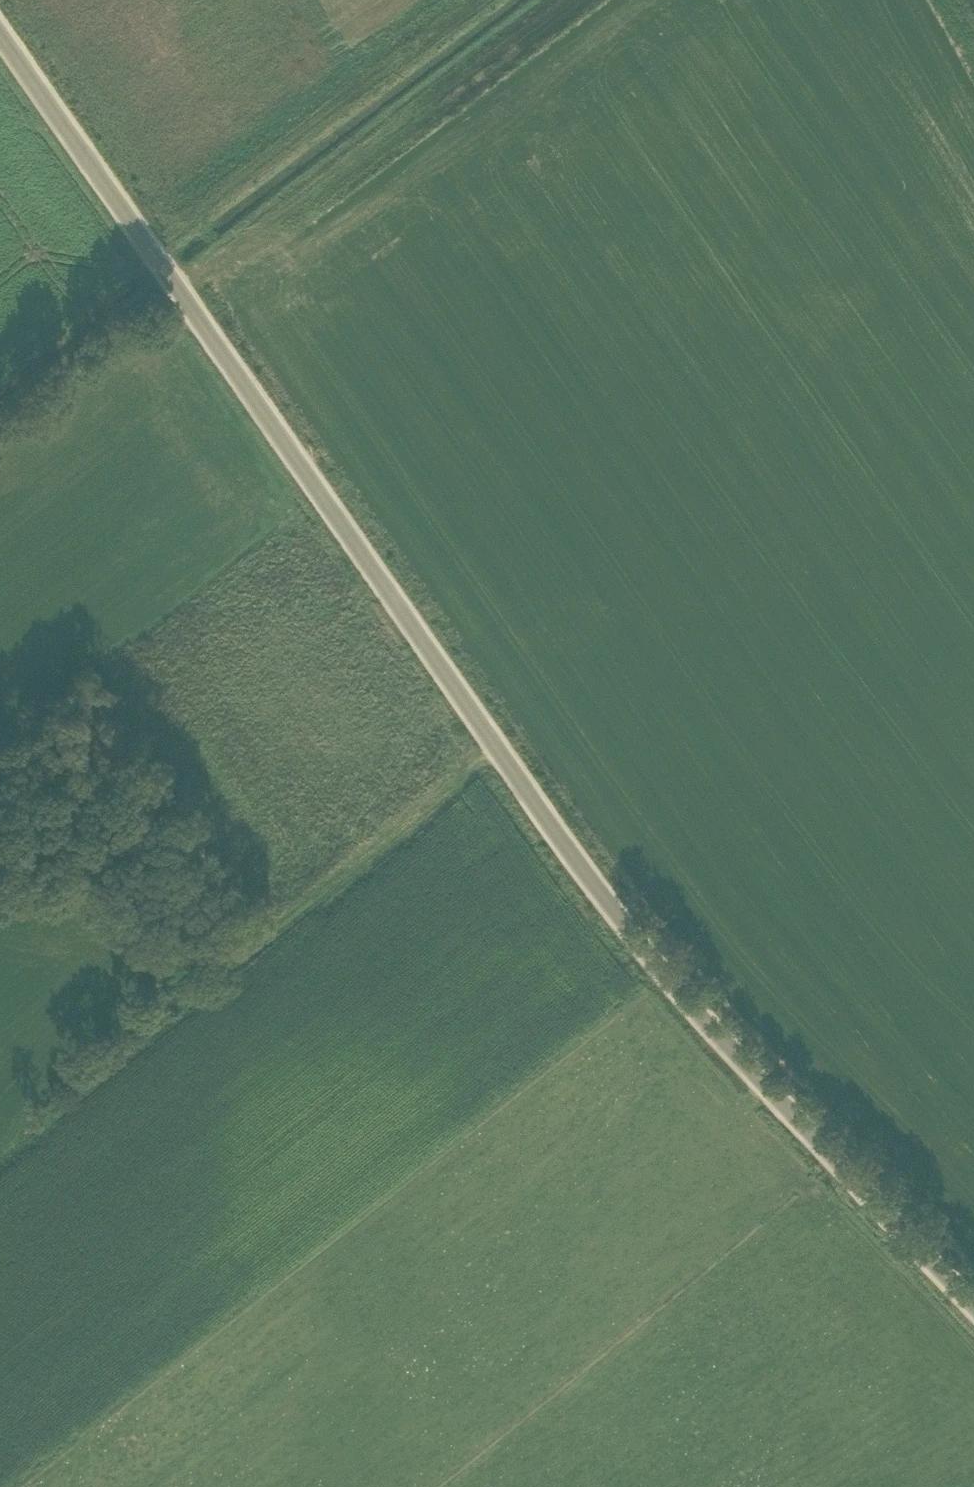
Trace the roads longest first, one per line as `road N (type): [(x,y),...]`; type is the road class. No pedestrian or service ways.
road 1 (unclassified): [(973,1316),(698,1028),(0,30)]
road 2 (track): [(0,415),(171,278)]

